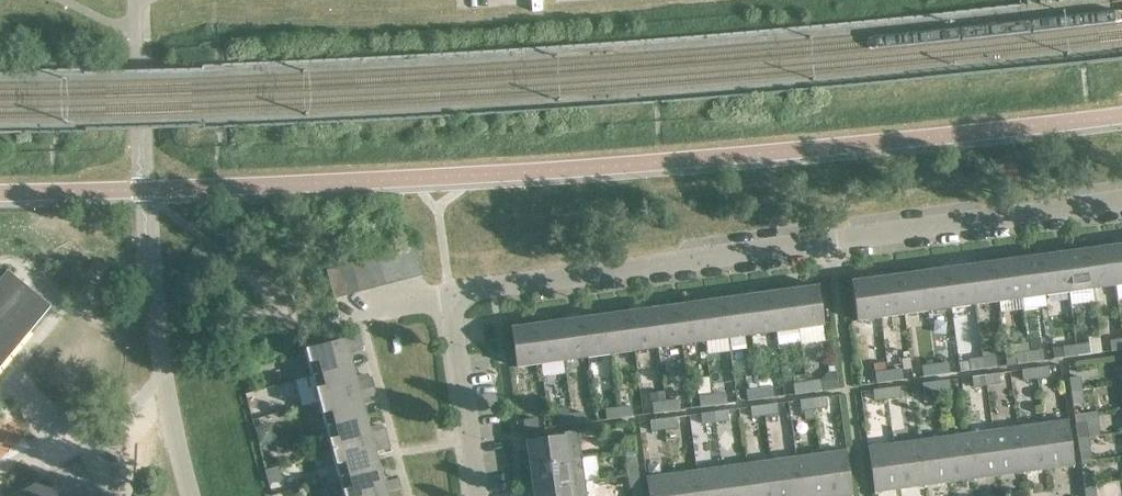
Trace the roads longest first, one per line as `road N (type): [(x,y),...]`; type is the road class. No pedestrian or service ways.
road 1 (residential): [(1121,206),(495,290),(458,302)]
road 2 (residential): [(458,302),(454,320),(476,495)]

